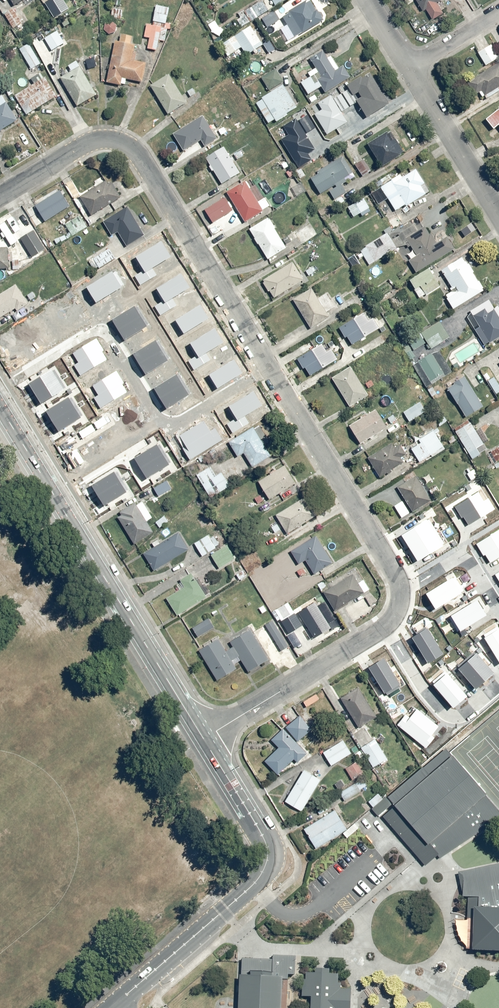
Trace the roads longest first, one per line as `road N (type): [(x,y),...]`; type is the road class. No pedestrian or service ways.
road 1 (residential): [(0,196),(93,140),(132,147),(270,367)]
road 2 (secondary): [(205,740),(0,407)]
road 3 (secondary): [(117,1004),(254,886),(265,867),(264,838),(205,740)]
road 4 (residential): [(270,367),(400,589)]
road 5 (residential): [(112,343),(163,422),(186,419),(270,367)]
road 6 (residential): [(386,626),(205,740)]
road 7 (residential): [(498,685),(466,713),(446,715),(386,626)]
road 8 (residential): [(498,213),(410,68)]
road 9 (unknown): [(112,343),(102,332),(89,333),(0,391)]
road 10 (residential): [(400,589),(460,559),(498,607)]

